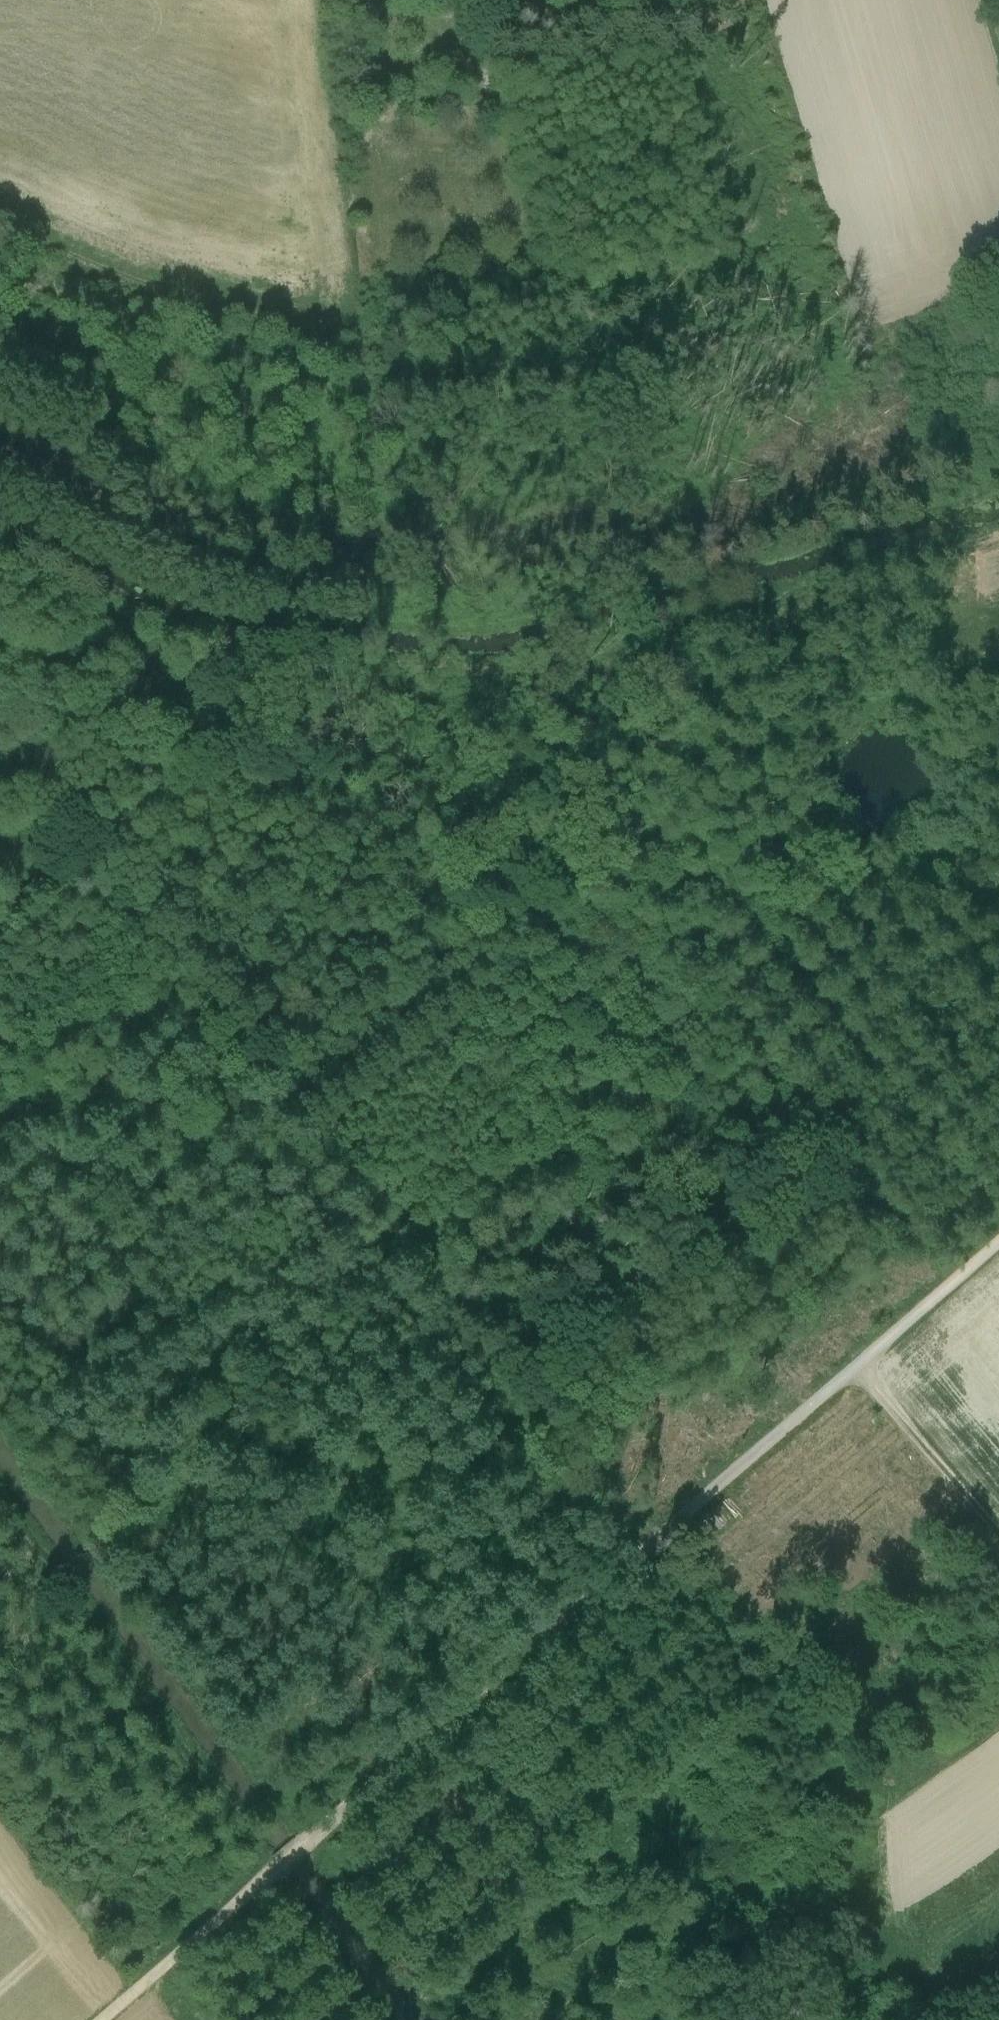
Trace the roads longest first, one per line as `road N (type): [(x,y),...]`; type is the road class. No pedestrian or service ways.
road 1 (unclassified): [(998,1244),(104,2019)]
road 2 (track): [(998,1536),(859,1366)]

